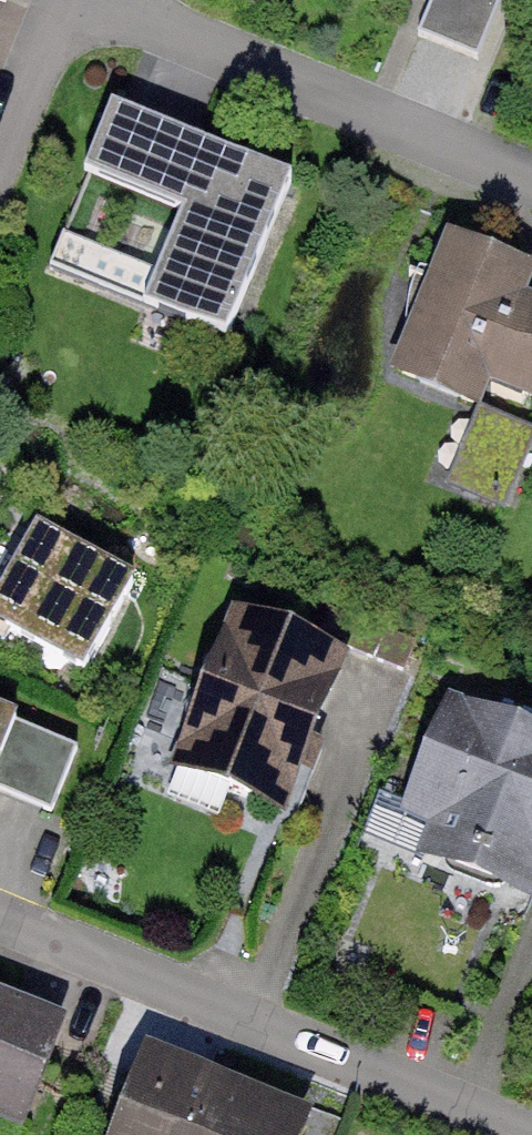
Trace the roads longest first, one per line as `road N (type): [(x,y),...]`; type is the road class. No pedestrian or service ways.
road 1 (residential): [(531,1132),(0,921)]
road 2 (residential): [(64,3),(531,188)]
road 3 (residential): [(64,3),(0,155)]

